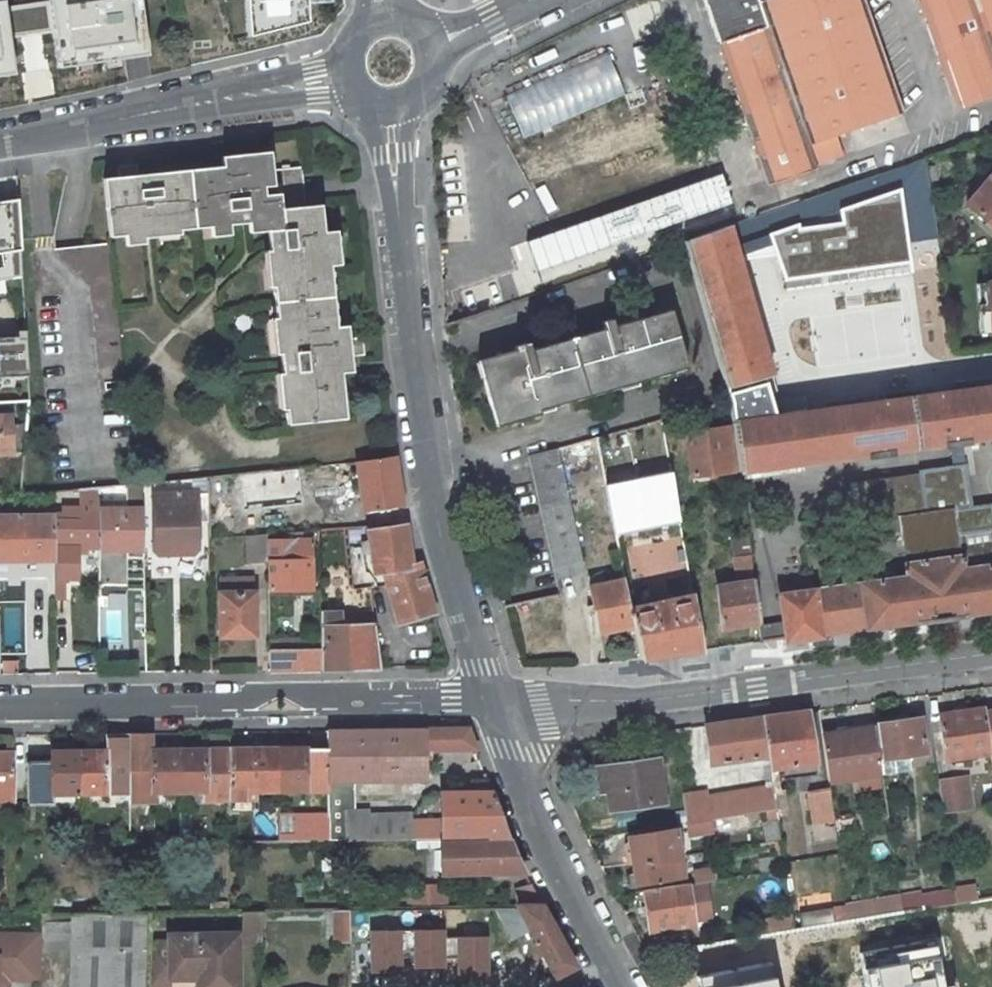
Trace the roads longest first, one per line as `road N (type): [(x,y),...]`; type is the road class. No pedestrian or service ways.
road 1 (tertiary): [(388,109),(426,450),(492,699)]
road 2 (unclassified): [(991,653),(629,703),(492,699)]
road 3 (unclassified): [(492,699),(0,703)]
road 4 (unclassified): [(345,76),(0,142)]
road 5 (tertiary): [(492,699),(535,823),(624,986)]

